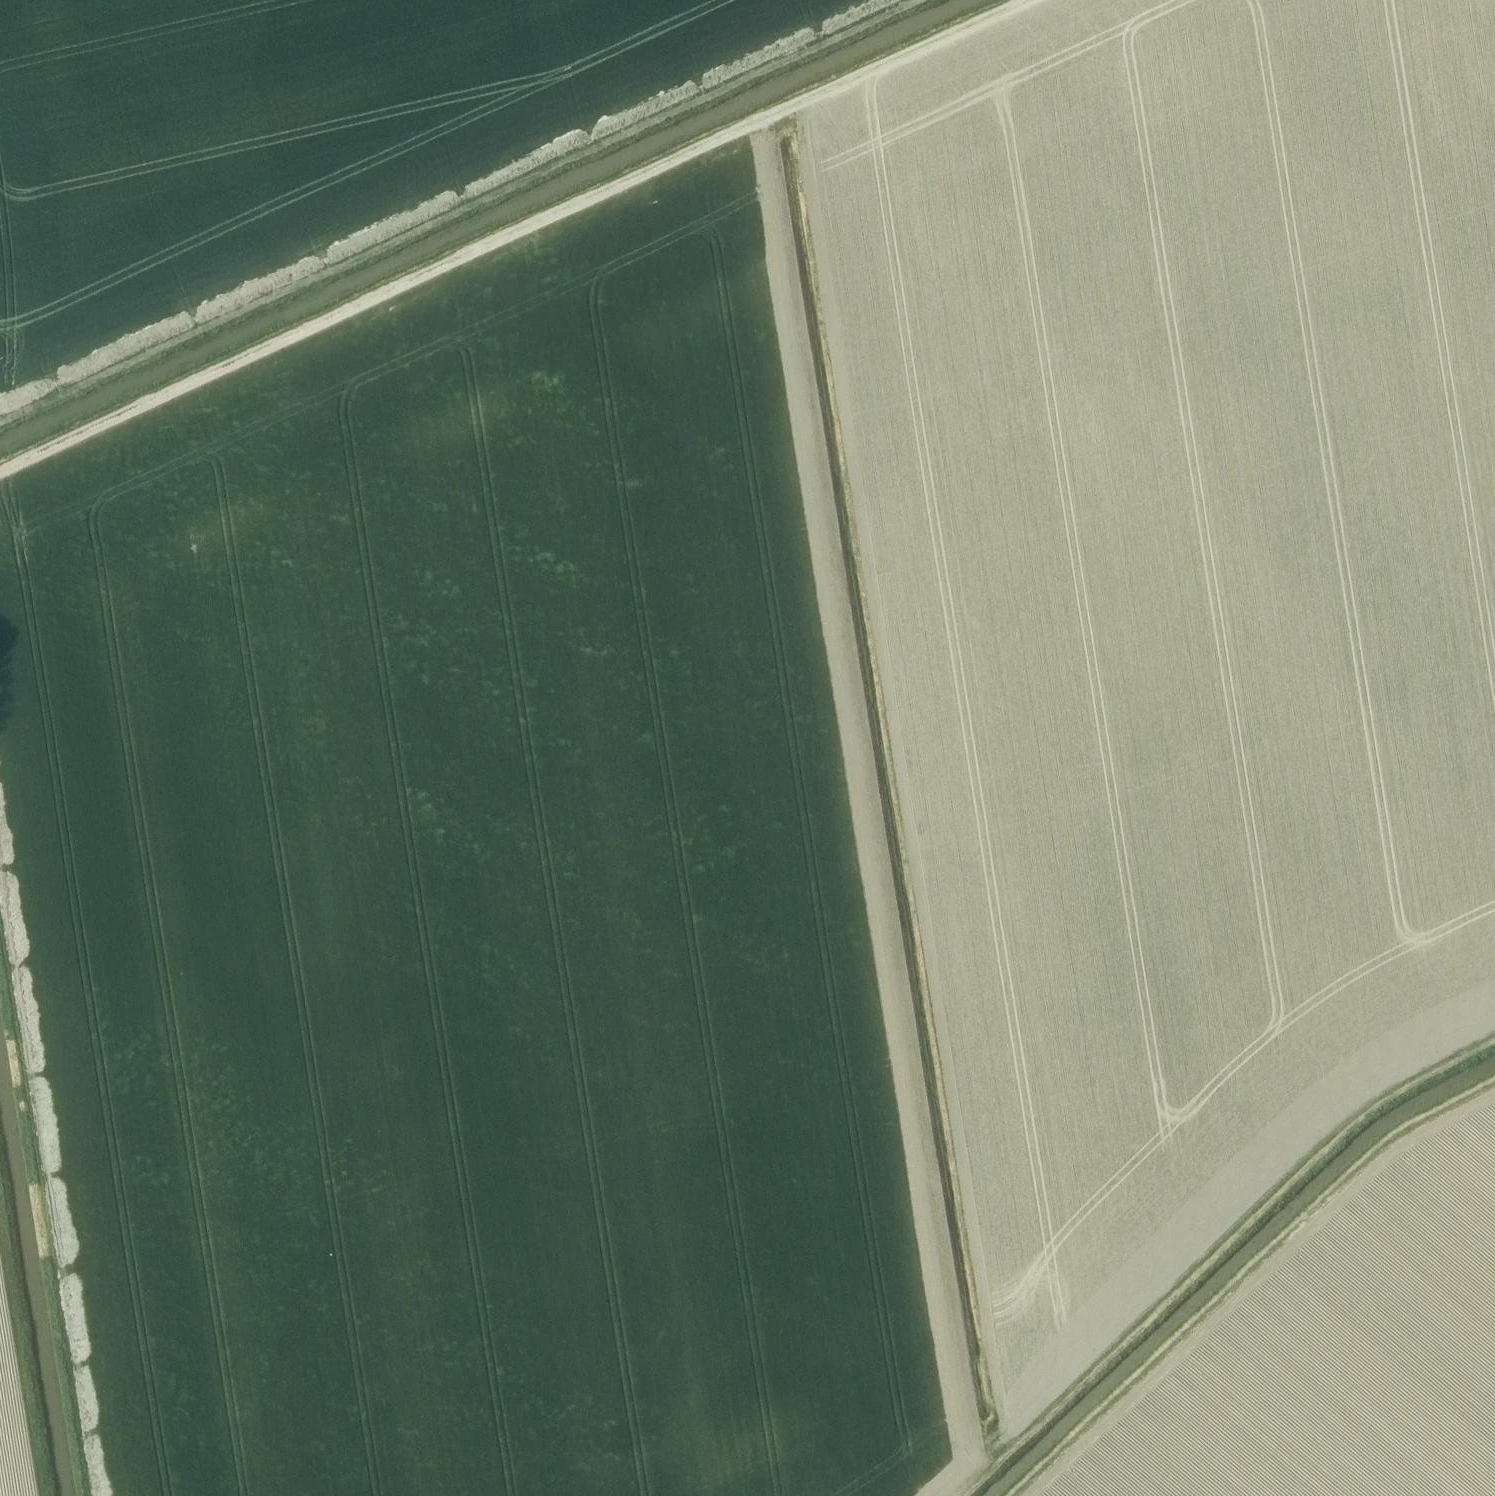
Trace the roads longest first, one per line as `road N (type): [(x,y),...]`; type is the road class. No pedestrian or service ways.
road 1 (track): [(0,470),(1015,0)]

